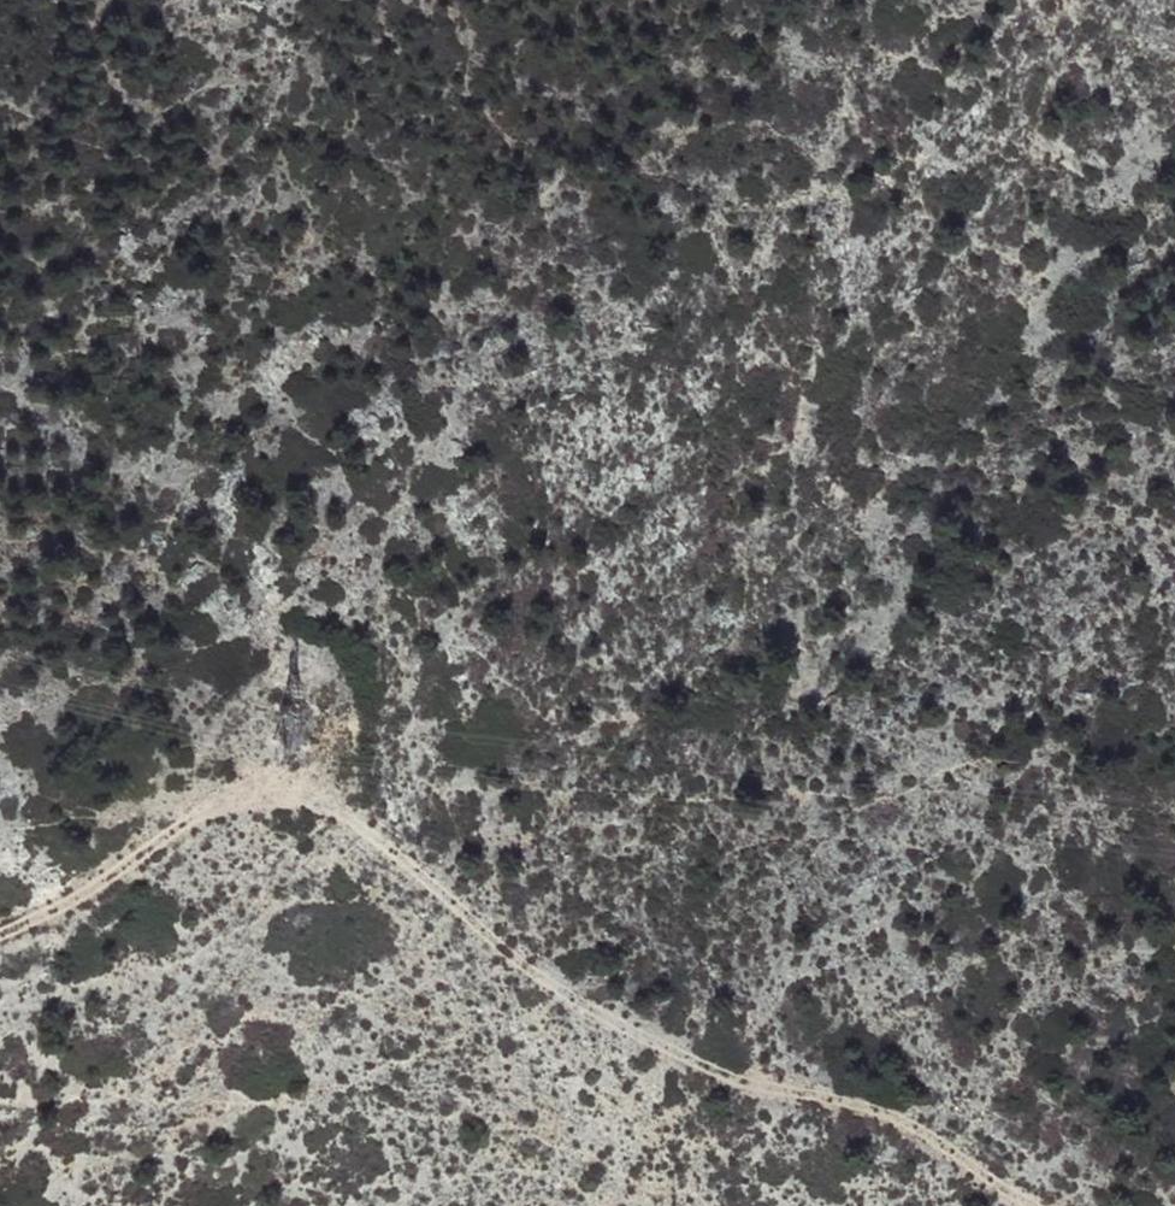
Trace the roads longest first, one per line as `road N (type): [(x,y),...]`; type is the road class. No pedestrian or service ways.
road 1 (track): [(0,927),(89,889),(181,824),(231,806),(309,808),(366,829),(633,1036),(751,1079),(880,1107),(1031,1205)]

